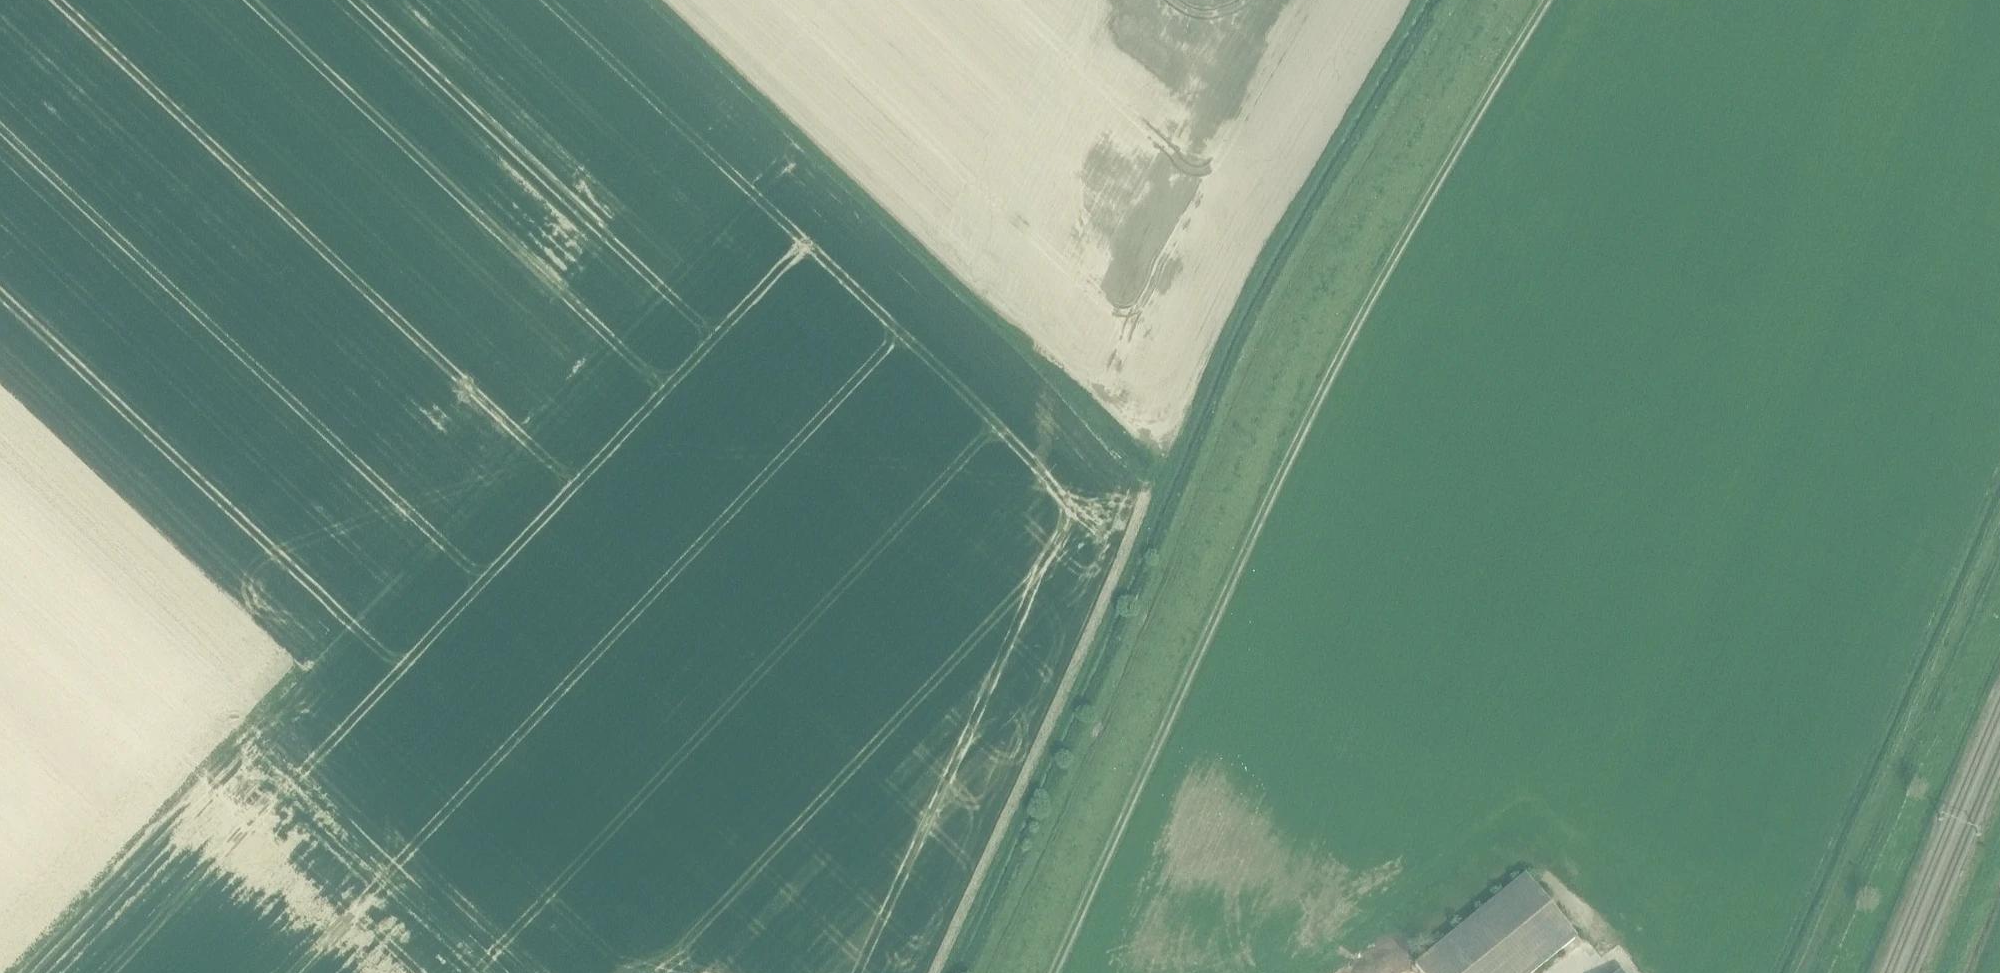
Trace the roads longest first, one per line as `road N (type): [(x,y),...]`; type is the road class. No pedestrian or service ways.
road 1 (track): [(1053,972),(1337,337),(1545,0)]

